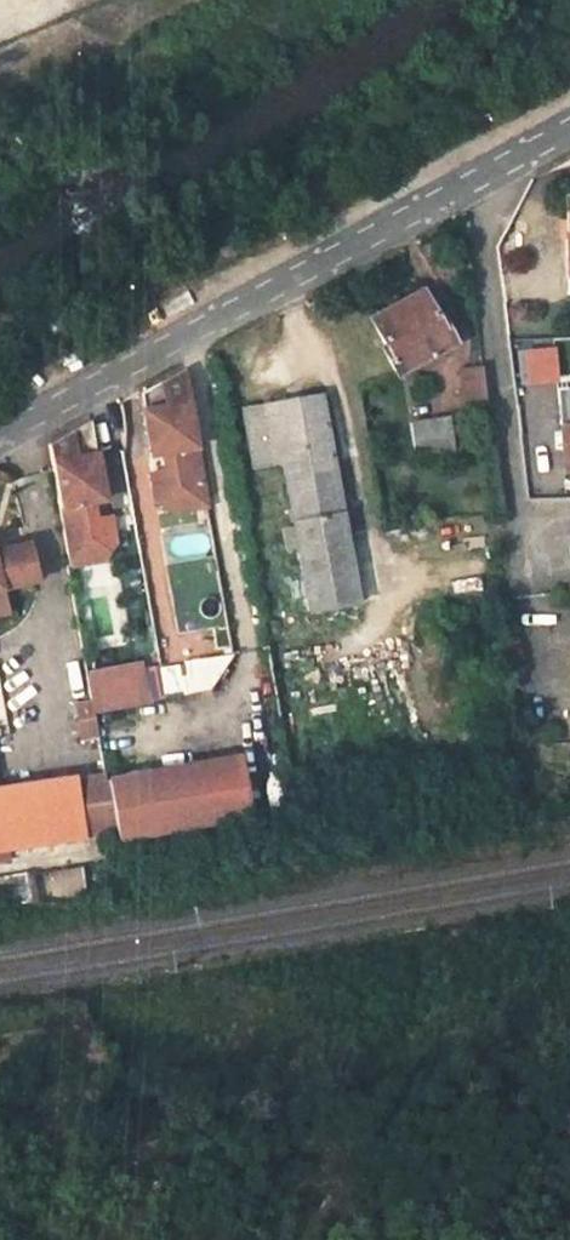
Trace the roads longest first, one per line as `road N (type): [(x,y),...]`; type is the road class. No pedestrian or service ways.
road 1 (unclassified): [(0,437),(569,127)]

